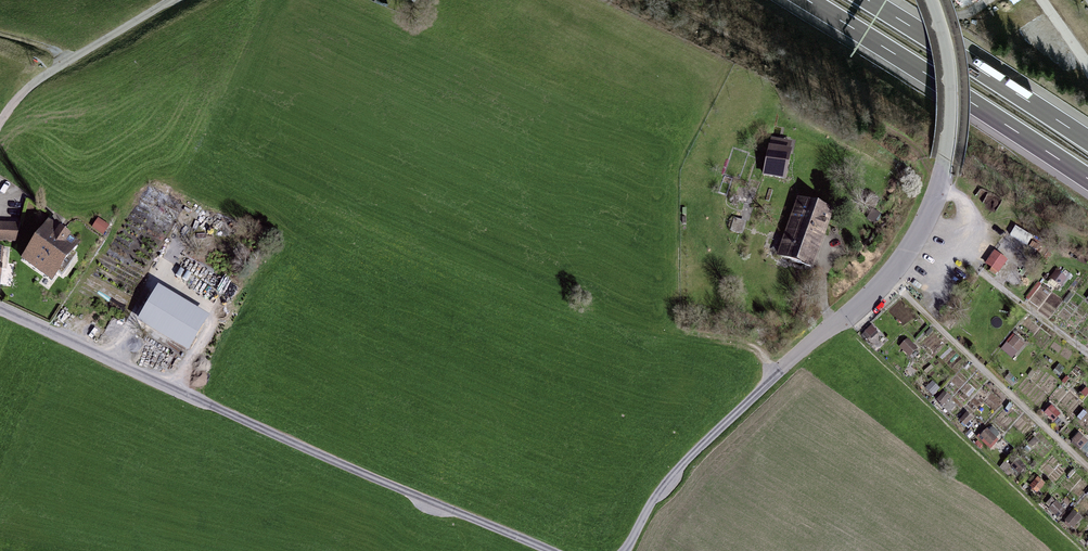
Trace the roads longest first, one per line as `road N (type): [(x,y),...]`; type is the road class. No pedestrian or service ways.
road 1 (unclassified): [(625,550),(684,462),(865,301),(917,236),(939,184),(950,120),(948,57),(932,0)]
road 2 (unclassified): [(0,305),(551,550)]
road 3 (motorway): [(805,0),(1087,179)]
road 4 (motorway): [(1087,139),(869,0)]
road 5 (unclassified): [(172,0),(62,64),(19,97),(0,129)]

